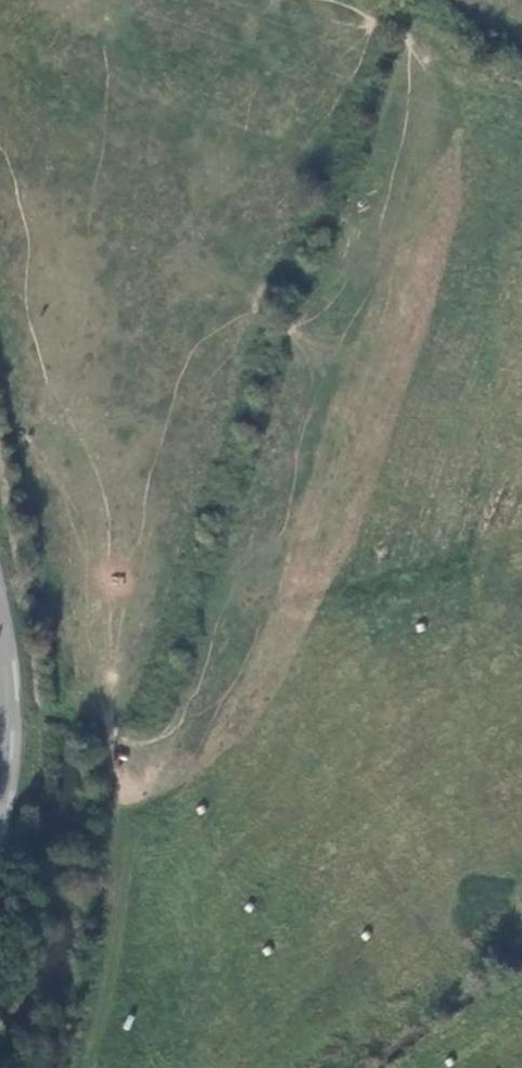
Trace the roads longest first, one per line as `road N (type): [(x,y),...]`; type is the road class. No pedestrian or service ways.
road 1 (unclassified): [(0,625),(11,727),(0,822)]

